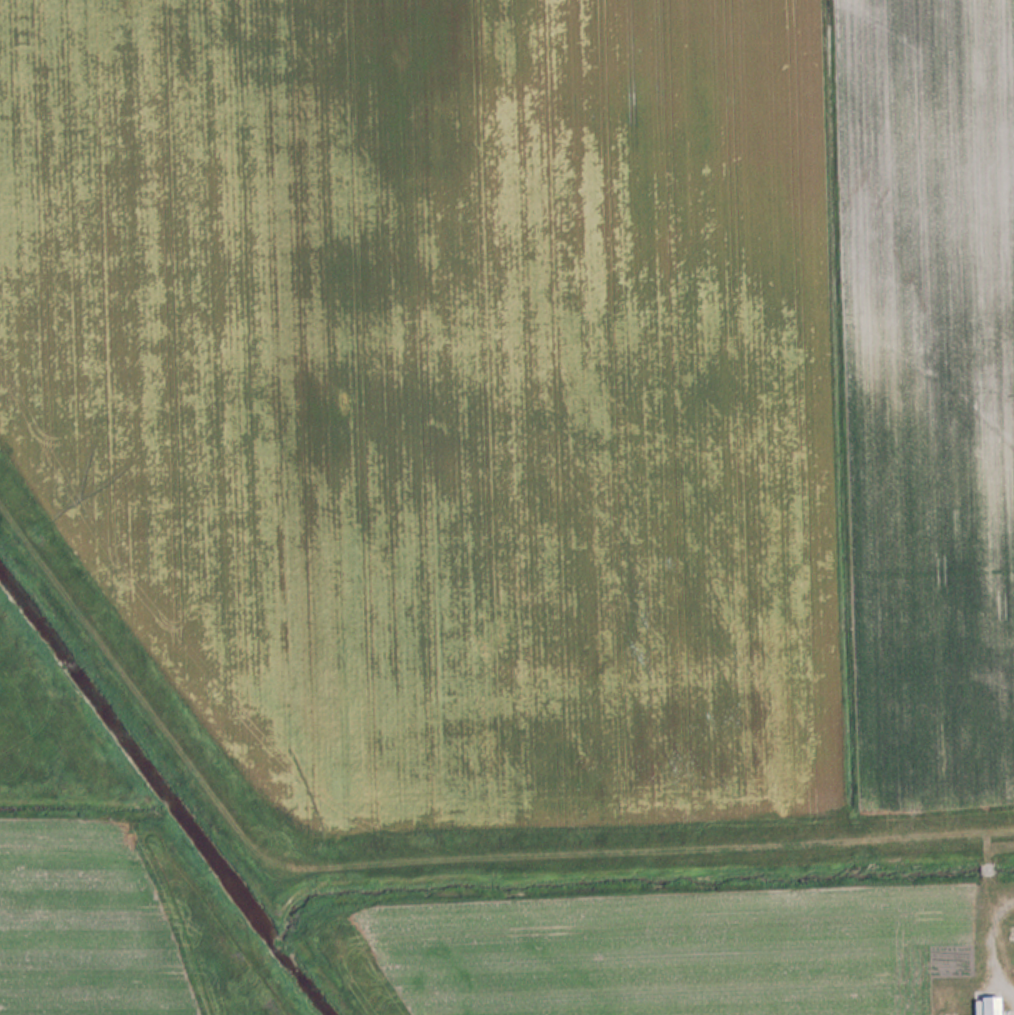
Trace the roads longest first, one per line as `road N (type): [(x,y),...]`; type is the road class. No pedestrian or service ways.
road 1 (track): [(1013,828),(875,833)]

